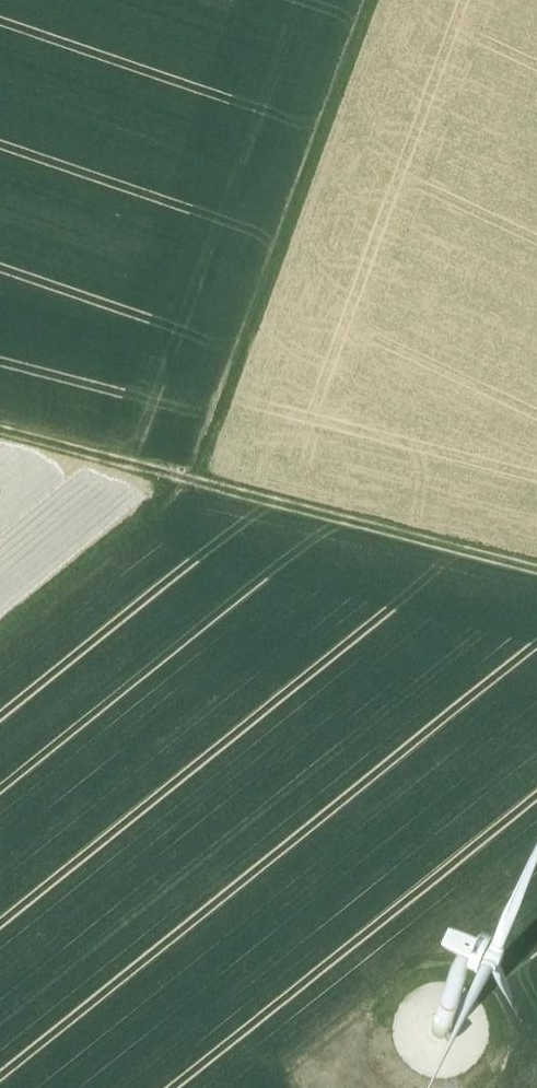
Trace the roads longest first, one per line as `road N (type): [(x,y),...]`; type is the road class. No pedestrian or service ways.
road 1 (track): [(536,584),(0,444)]
road 2 (track): [(366,0),(185,492)]
road 3 (track): [(0,637),(178,490)]

